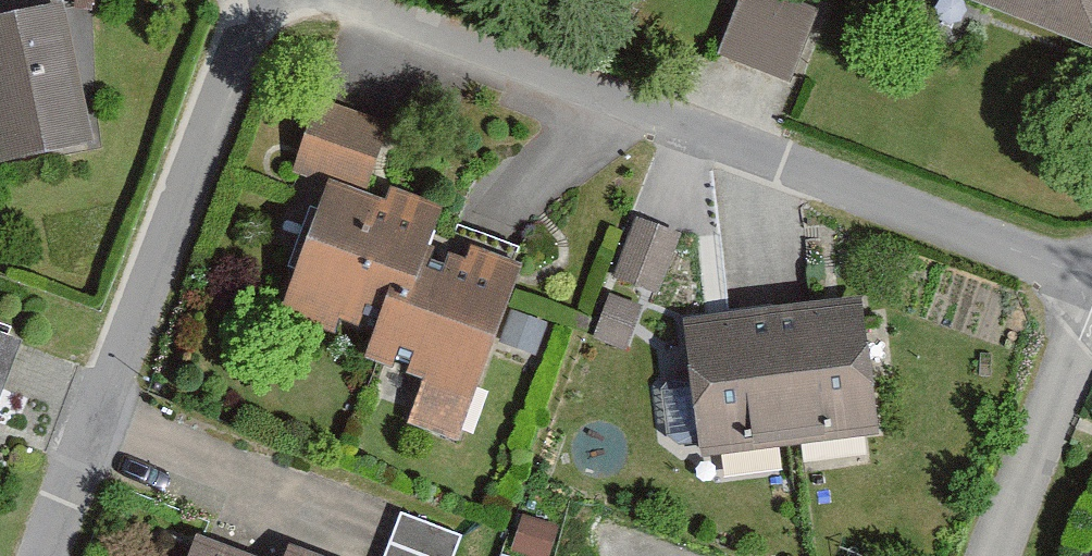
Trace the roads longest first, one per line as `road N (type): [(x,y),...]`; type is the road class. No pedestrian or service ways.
road 1 (residential): [(1091,274),(359,0)]
road 2 (residential): [(44,555),(256,0)]
road 3 (residential): [(1006,555),(1091,345)]

